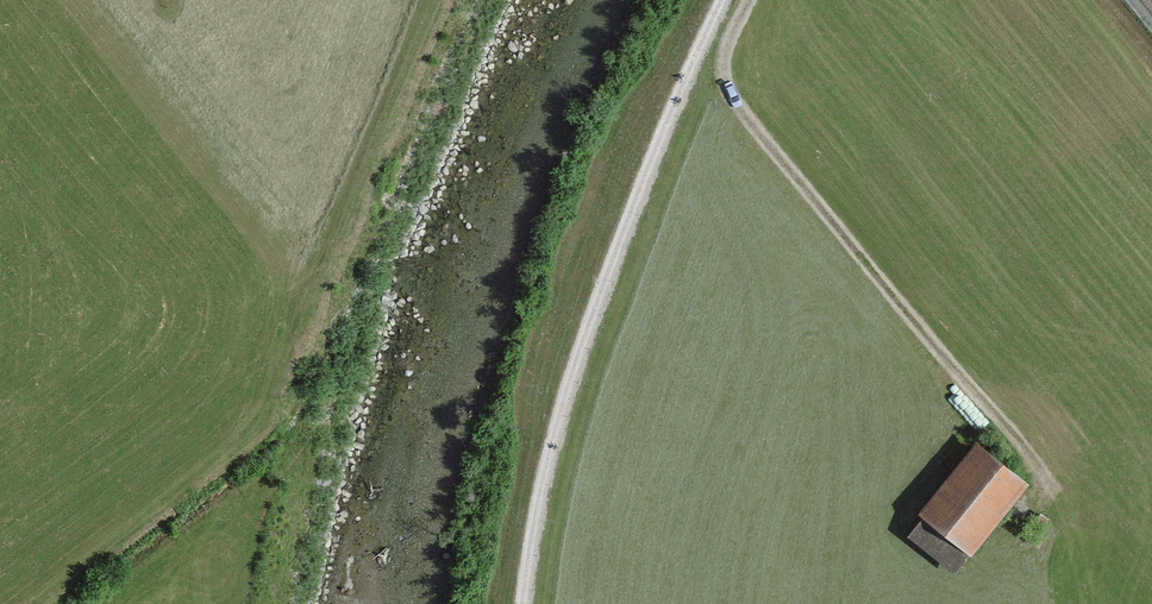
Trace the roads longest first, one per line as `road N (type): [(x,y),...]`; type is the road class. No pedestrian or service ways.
road 1 (track): [(0,585),(203,438),(389,0)]
road 2 (track): [(721,0),(582,348),(543,484),(524,603)]
road 3 (track): [(747,0),(723,72),(735,105),(1051,483)]

